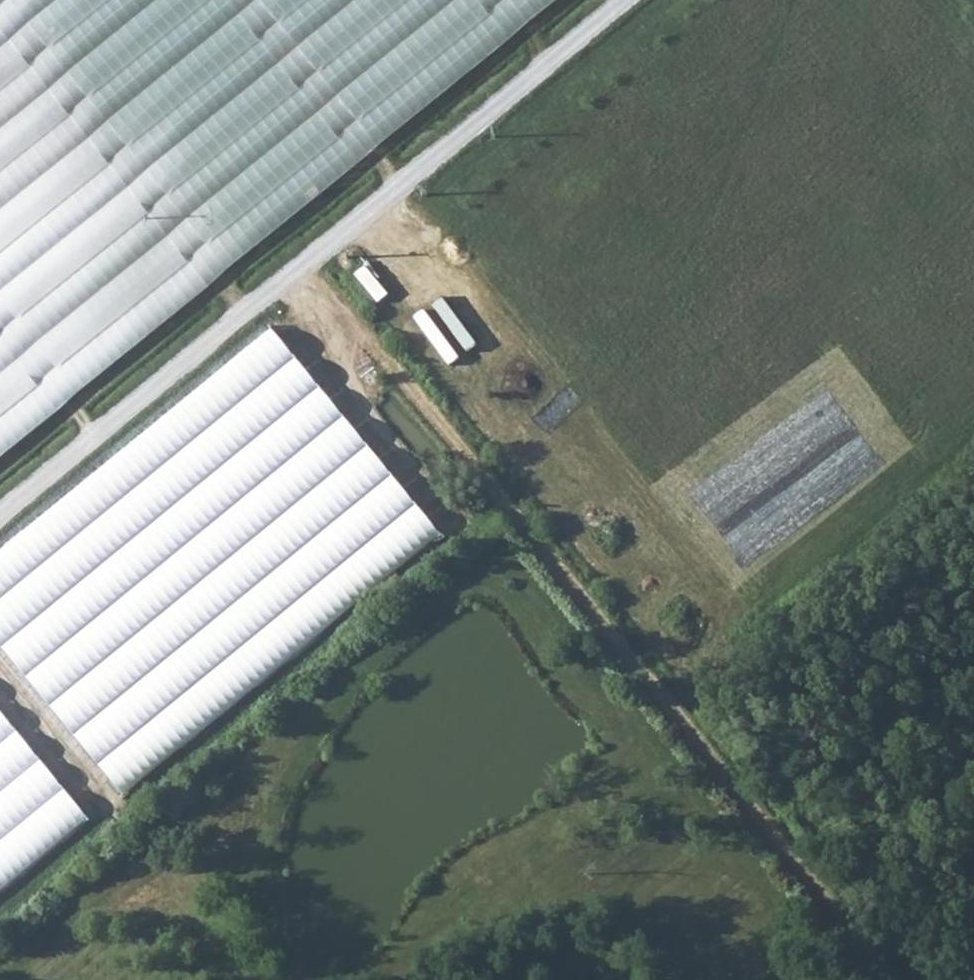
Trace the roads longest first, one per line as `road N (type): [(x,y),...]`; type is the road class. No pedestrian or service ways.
road 1 (track): [(623,0),(0,512)]

